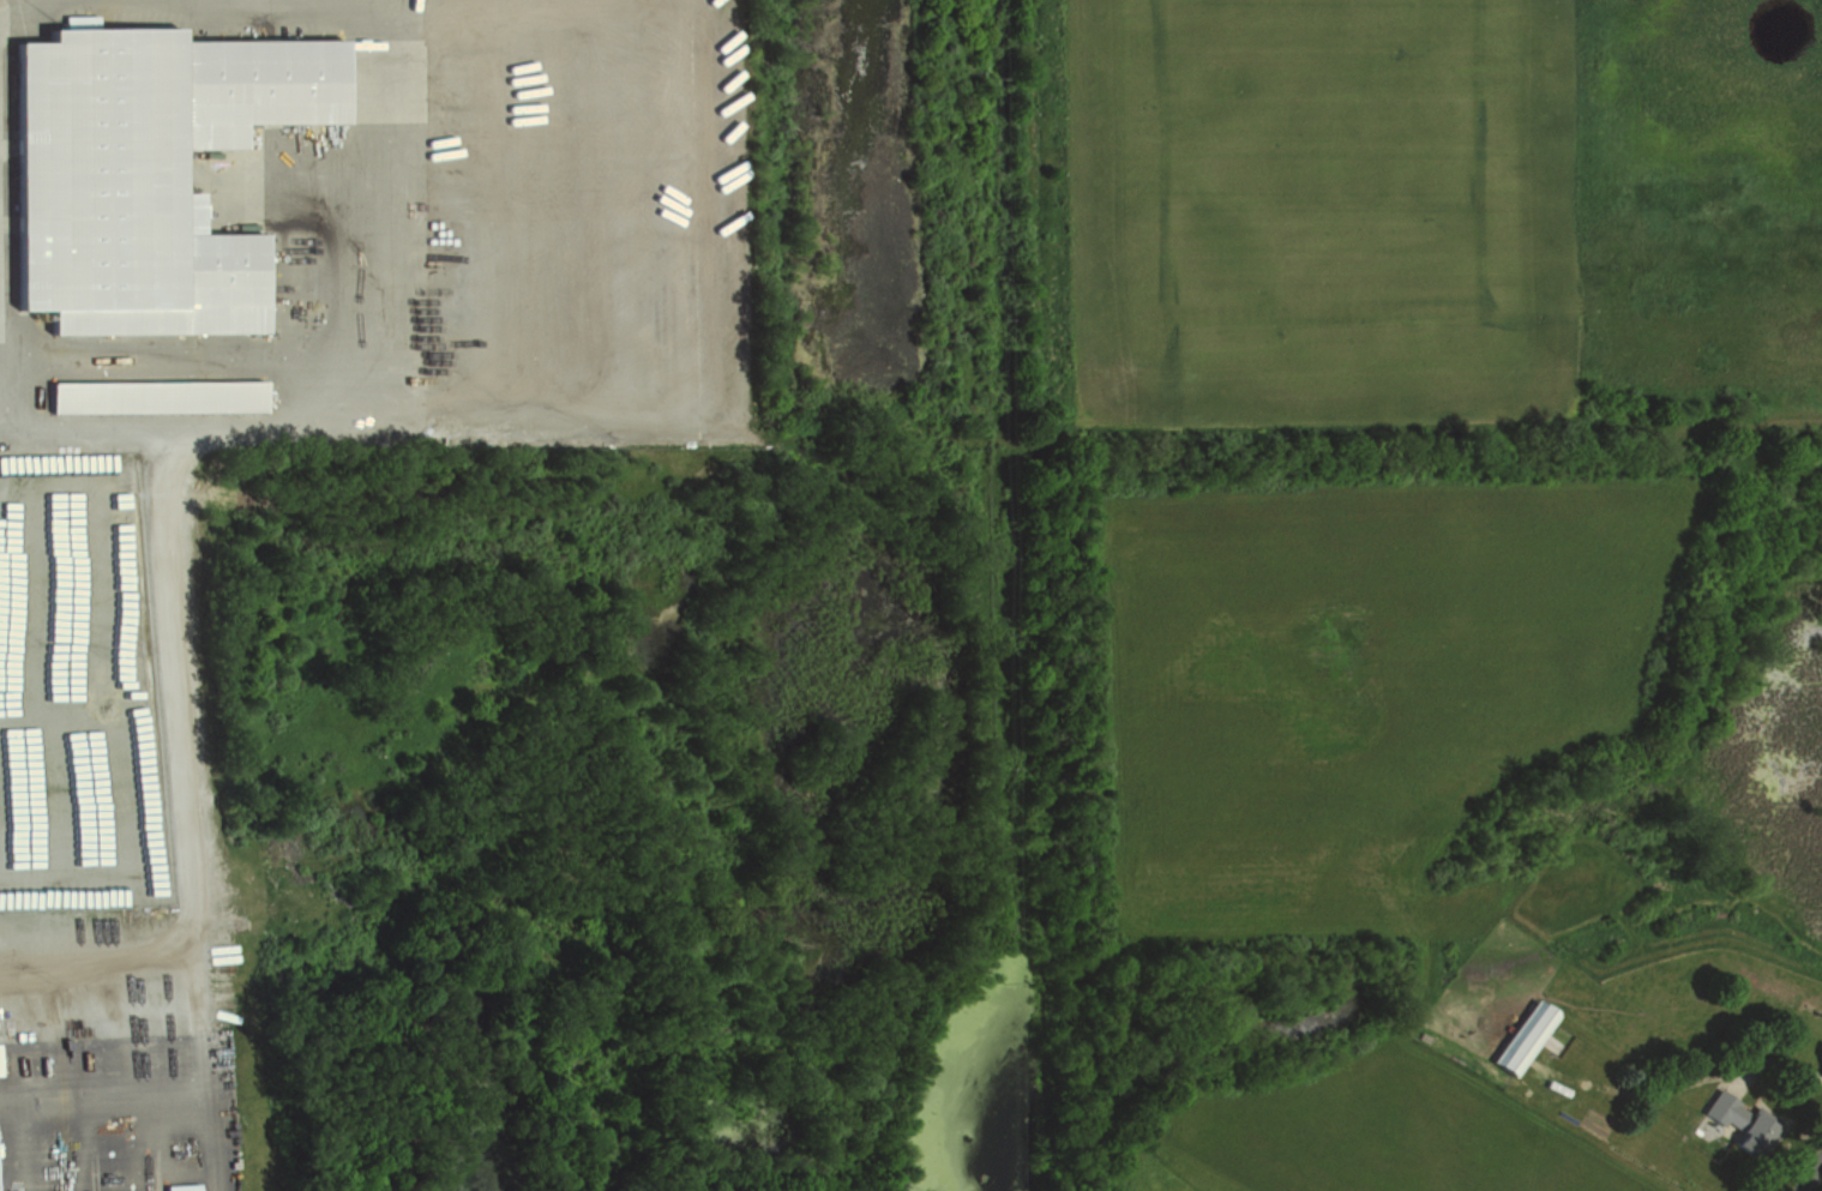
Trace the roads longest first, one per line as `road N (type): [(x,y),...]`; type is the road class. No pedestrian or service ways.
road 1 (residential): [(131,431),(241,420),(679,415)]
road 2 (residential): [(0,429),(131,431)]

